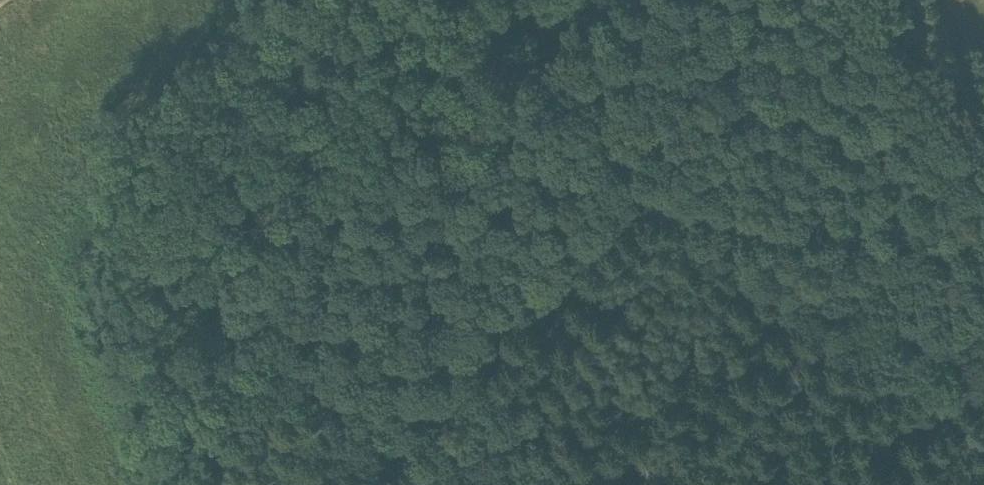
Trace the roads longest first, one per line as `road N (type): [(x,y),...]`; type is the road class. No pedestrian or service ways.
road 1 (track): [(843,0),(387,458)]

